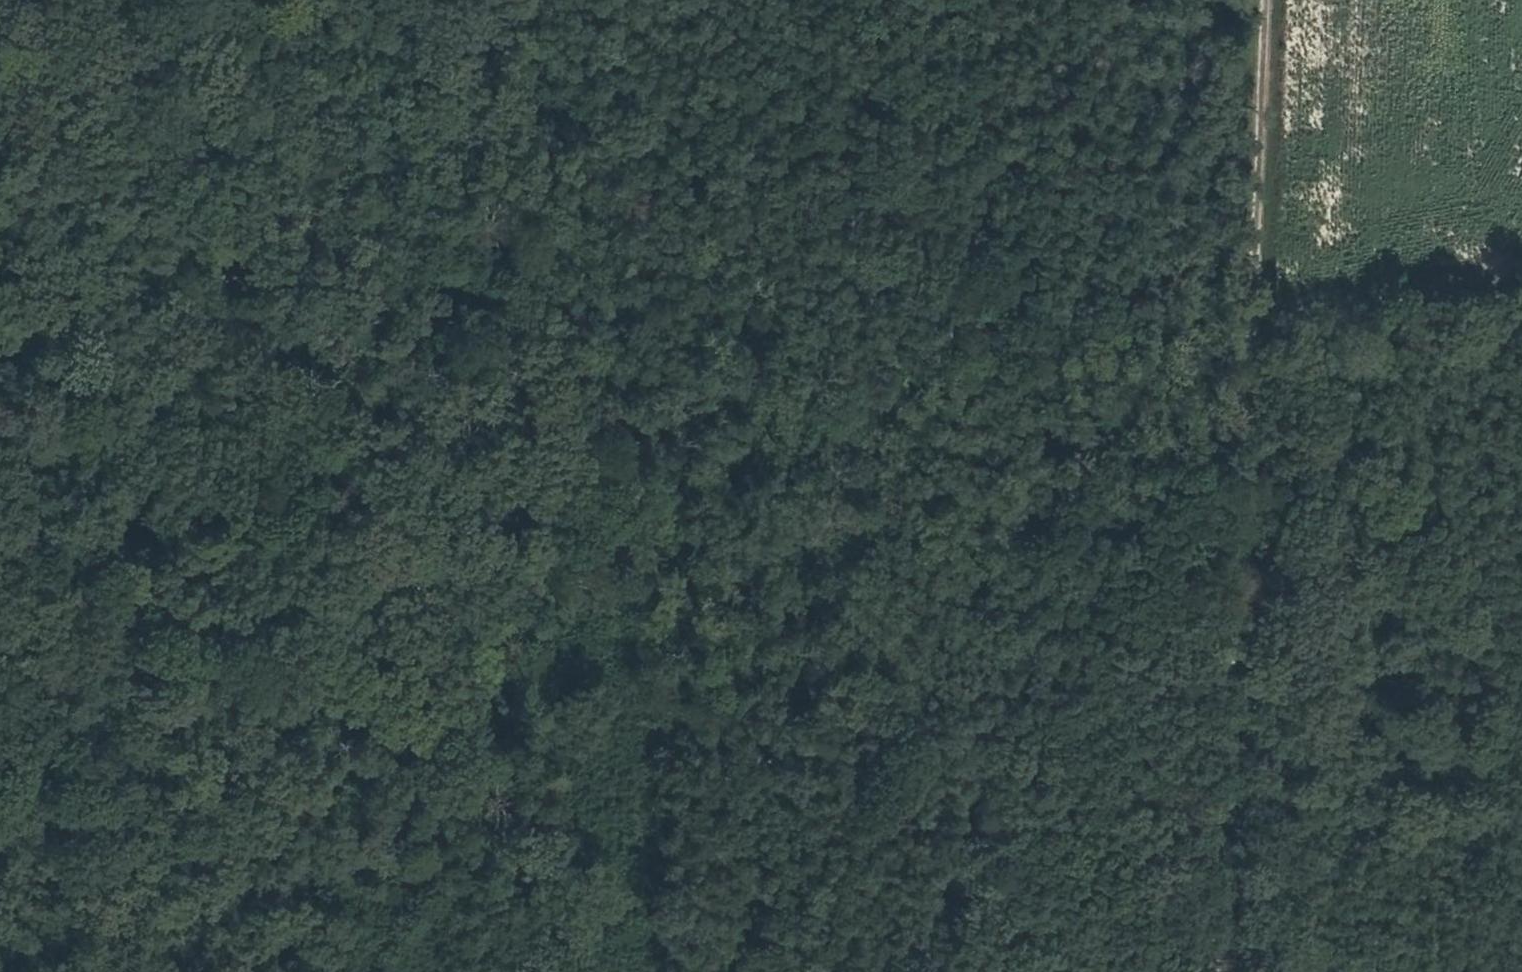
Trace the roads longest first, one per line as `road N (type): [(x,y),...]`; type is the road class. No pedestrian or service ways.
road 1 (track): [(1207,971),(1255,0)]

